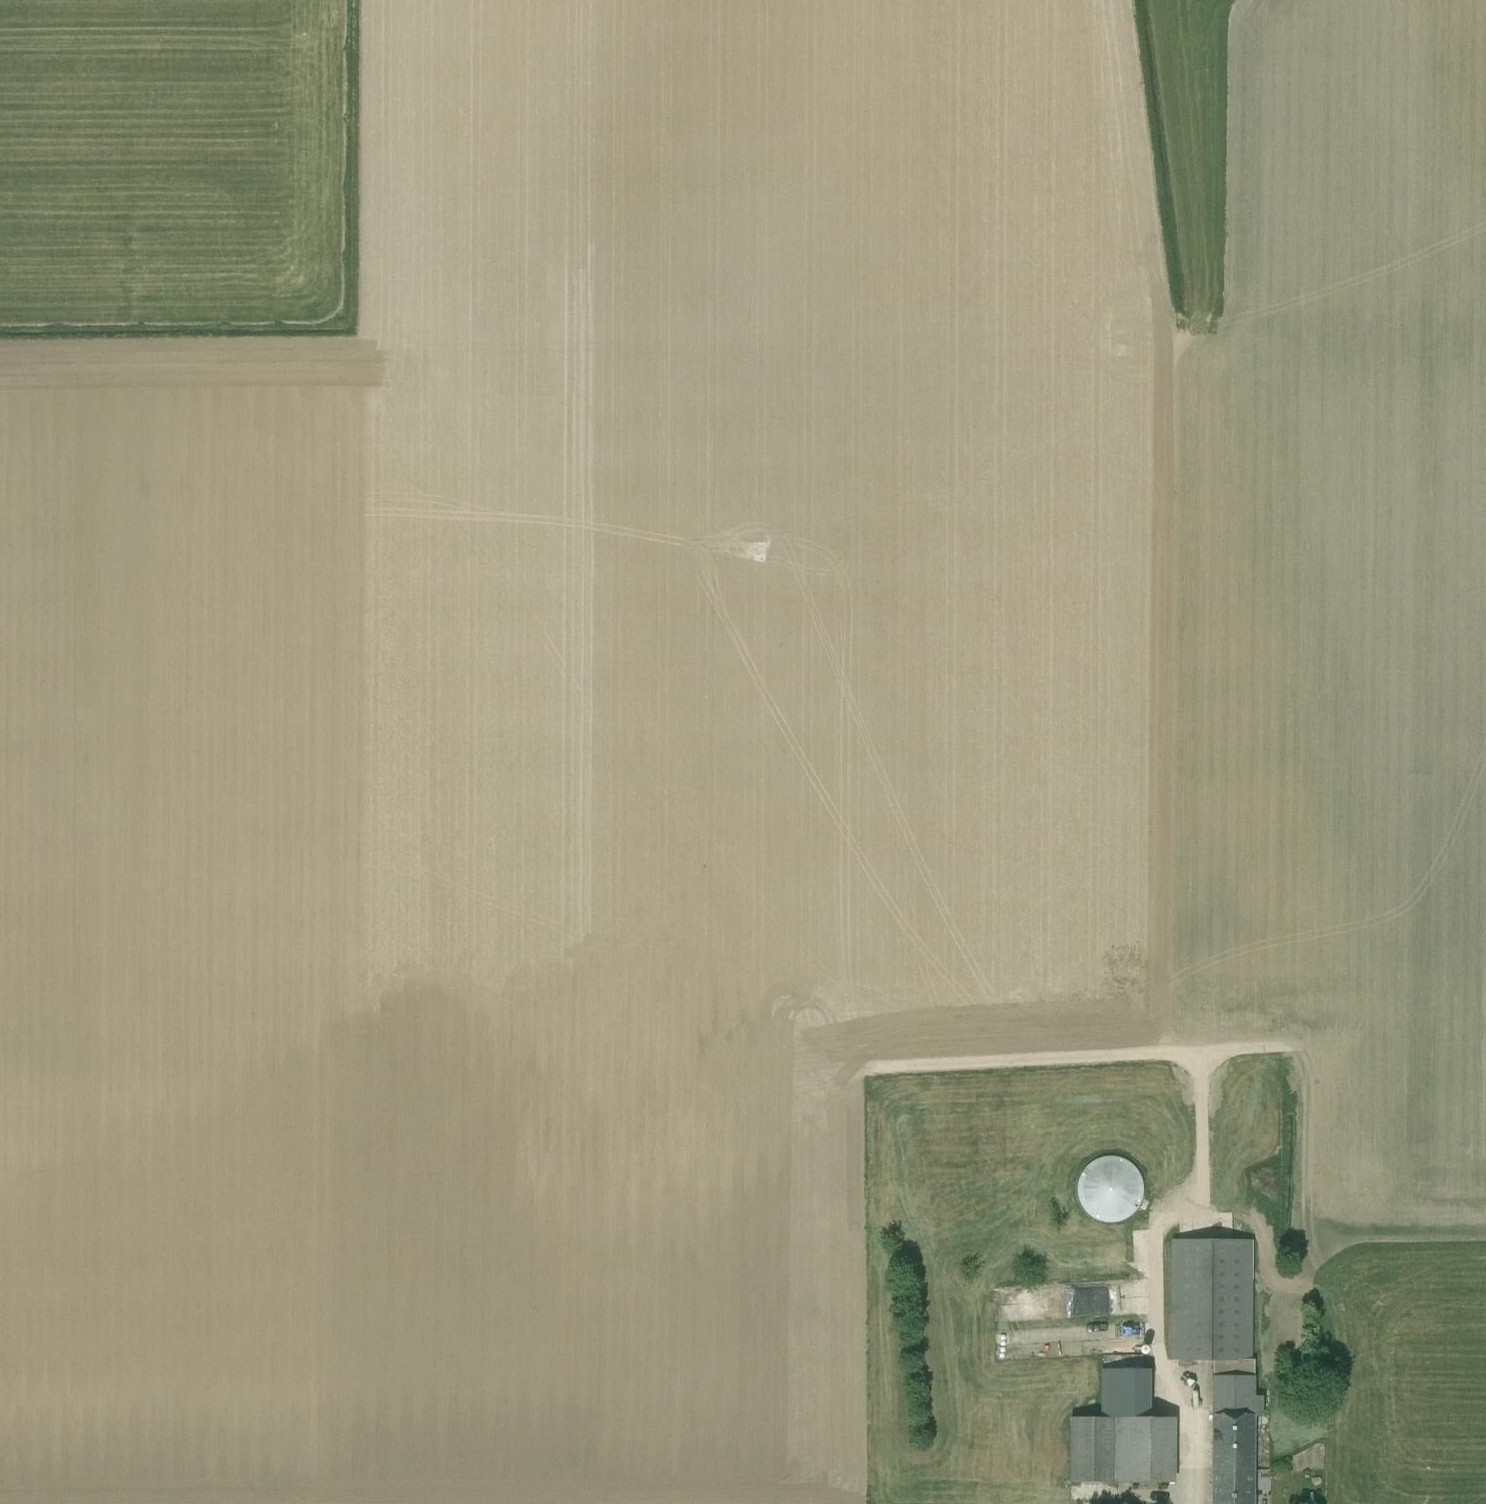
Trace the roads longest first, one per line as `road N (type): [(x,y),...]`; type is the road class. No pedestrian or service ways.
road 1 (track): [(877,1066),(1338,1044)]
road 2 (track): [(1200,1051),(1204,1184),(1159,1221),(1156,1243)]

